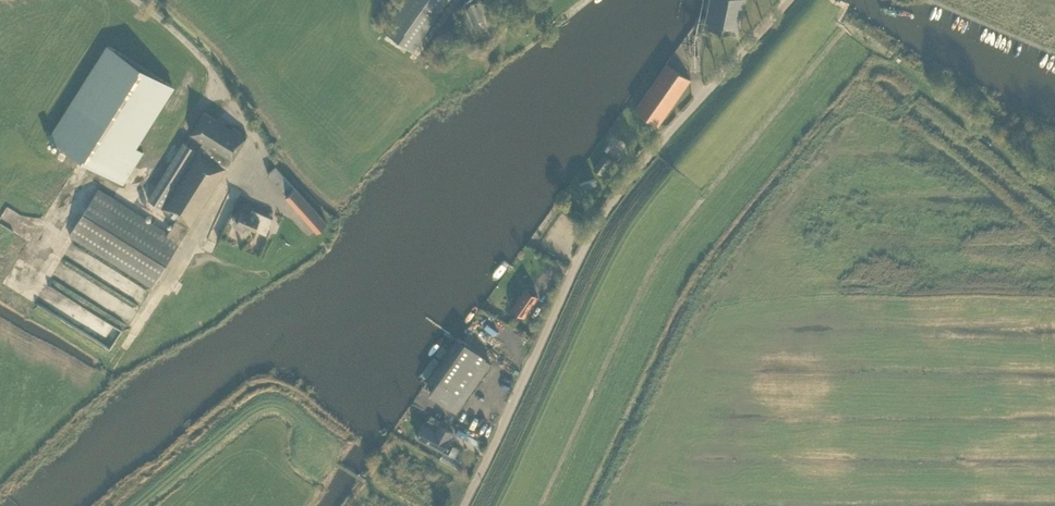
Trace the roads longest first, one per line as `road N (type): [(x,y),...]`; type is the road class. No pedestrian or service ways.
road 1 (unclassified): [(463,505),(606,210),(789,0)]
road 2 (track): [(338,463),(295,411),(267,403),(133,505)]

